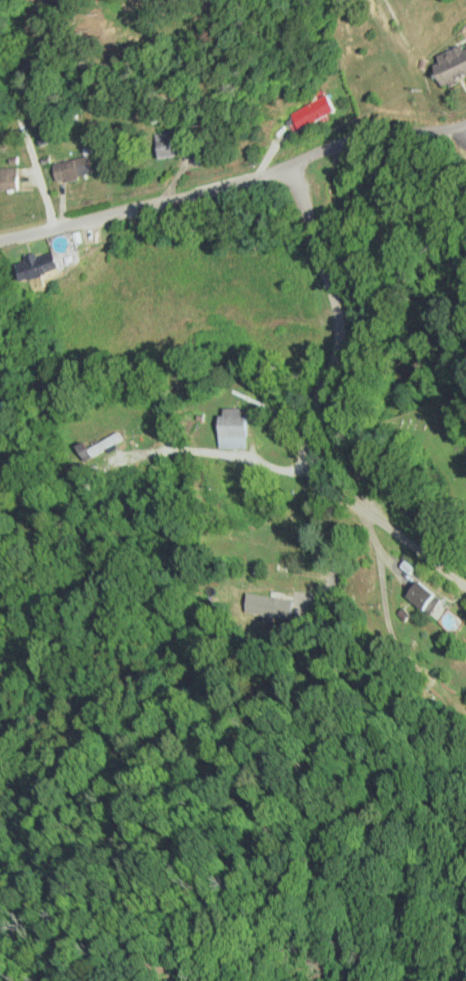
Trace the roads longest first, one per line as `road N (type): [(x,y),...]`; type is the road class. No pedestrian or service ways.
road 1 (residential): [(0,239),(230,183),(364,133),(465,123)]
road 2 (residential): [(0,671),(309,478)]
road 3 (residential): [(309,478),(306,439),(343,333),(288,164)]
road 4 (residential): [(465,580),(309,478)]

